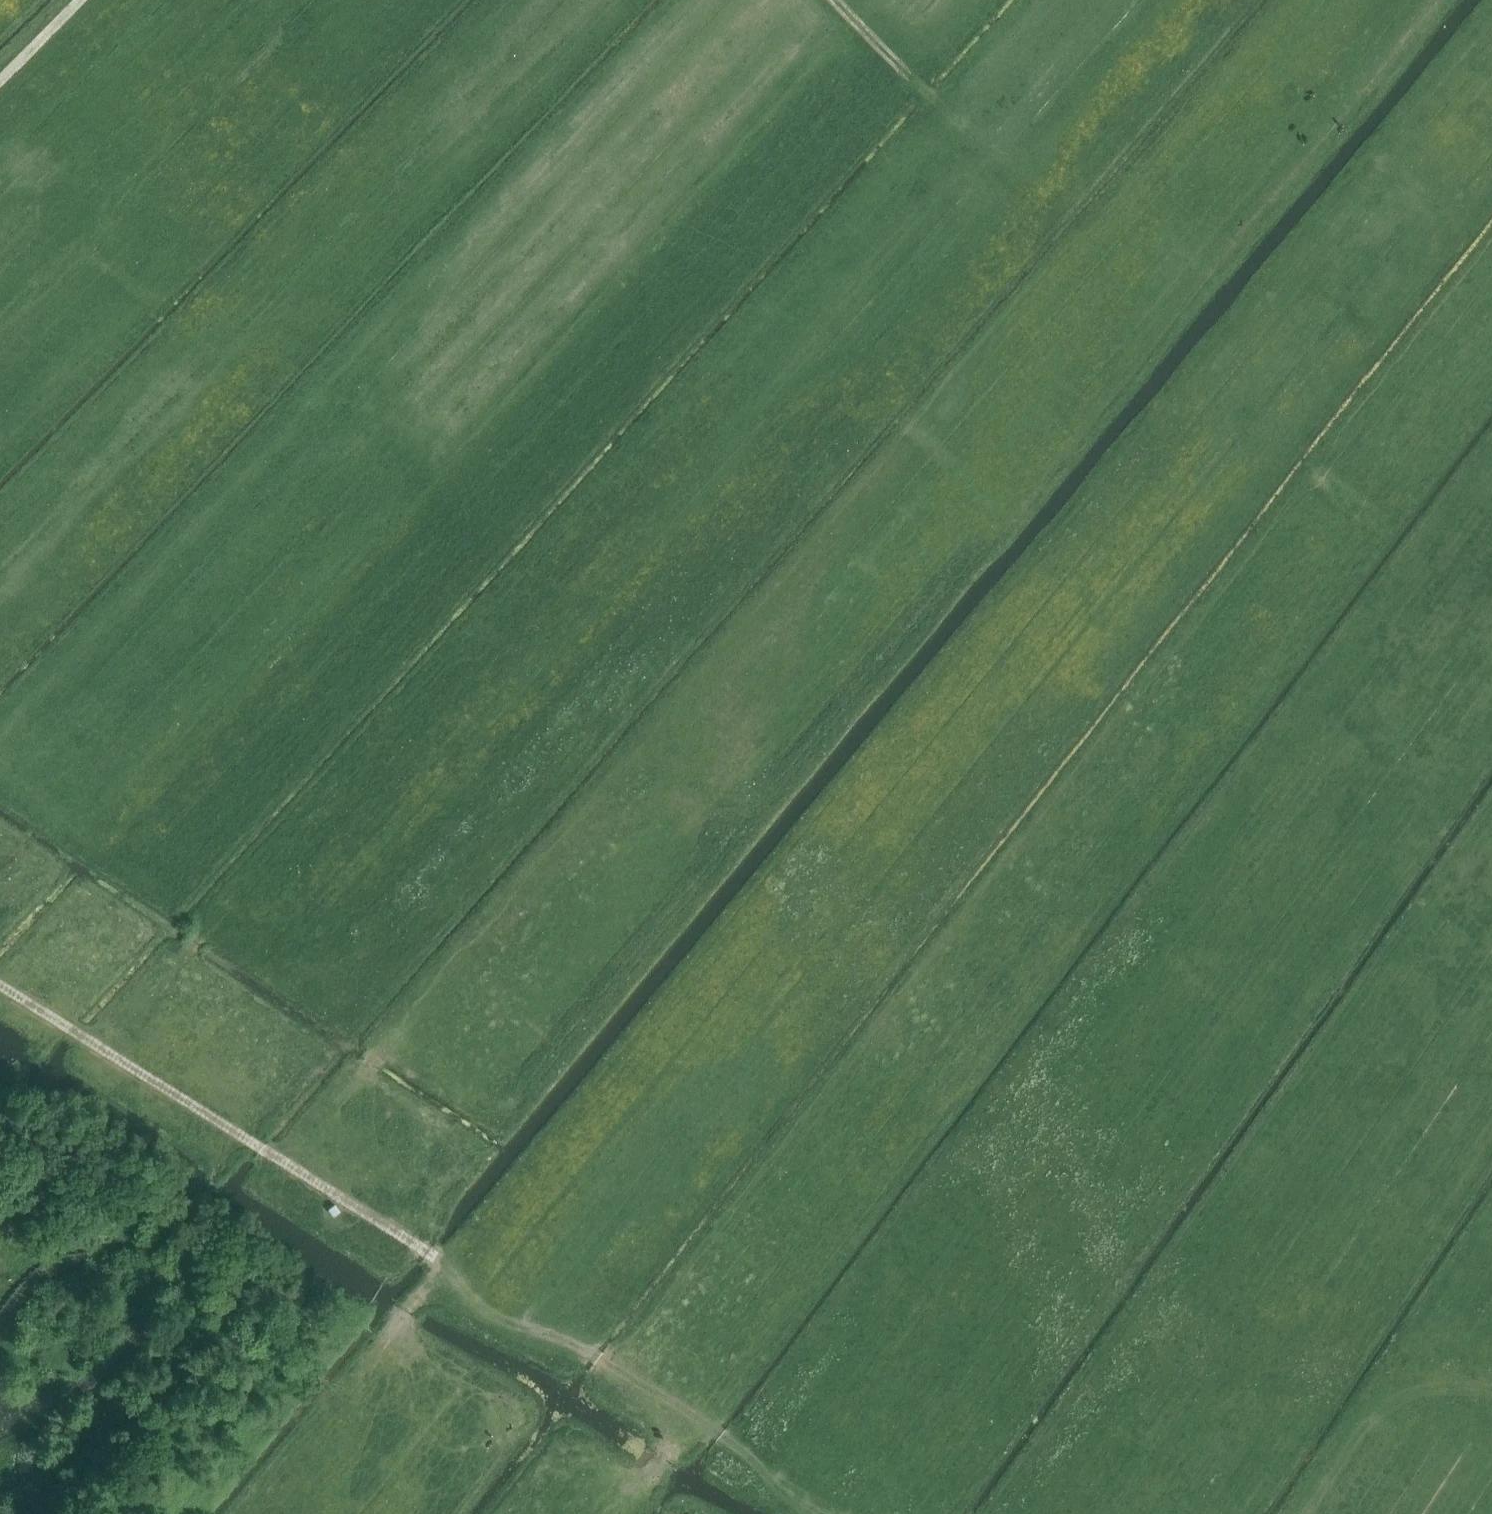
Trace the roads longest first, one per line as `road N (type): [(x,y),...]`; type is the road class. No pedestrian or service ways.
road 1 (track): [(847,1513),(601,1360),(502,1319),(446,1265),(282,1473)]
road 2 (track): [(446,1265),(0,985)]

